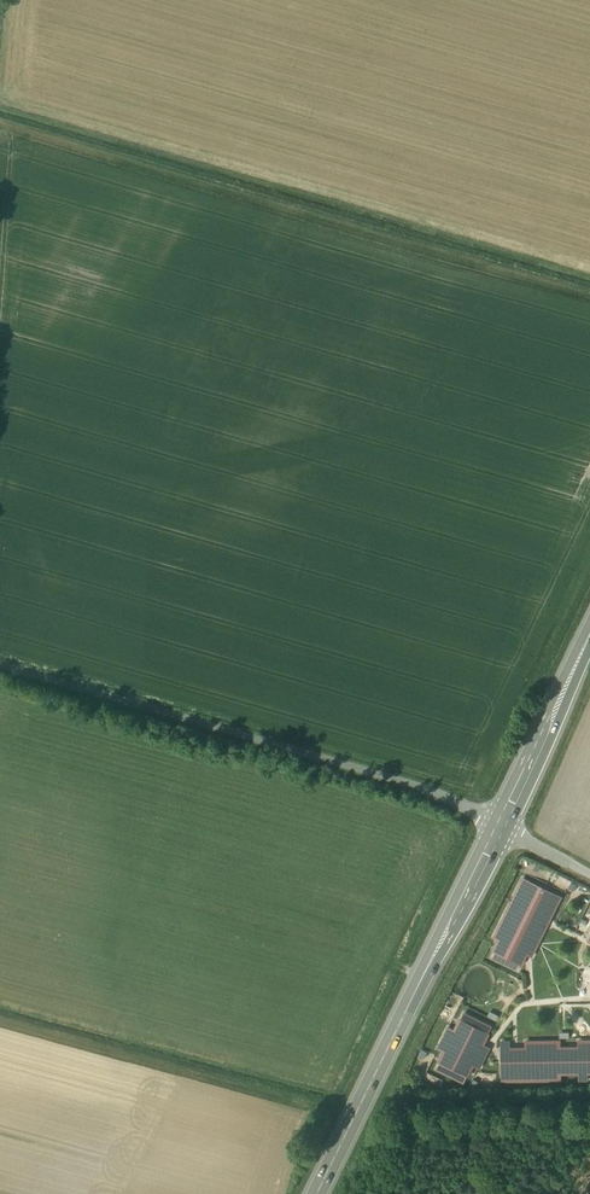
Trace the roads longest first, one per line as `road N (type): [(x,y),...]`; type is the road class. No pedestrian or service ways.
road 1 (unclassified): [(0,666),(363,771),(496,826)]
road 2 (secondary): [(496,826),(316,1193)]
road 3 (secondary): [(589,635),(496,826)]

